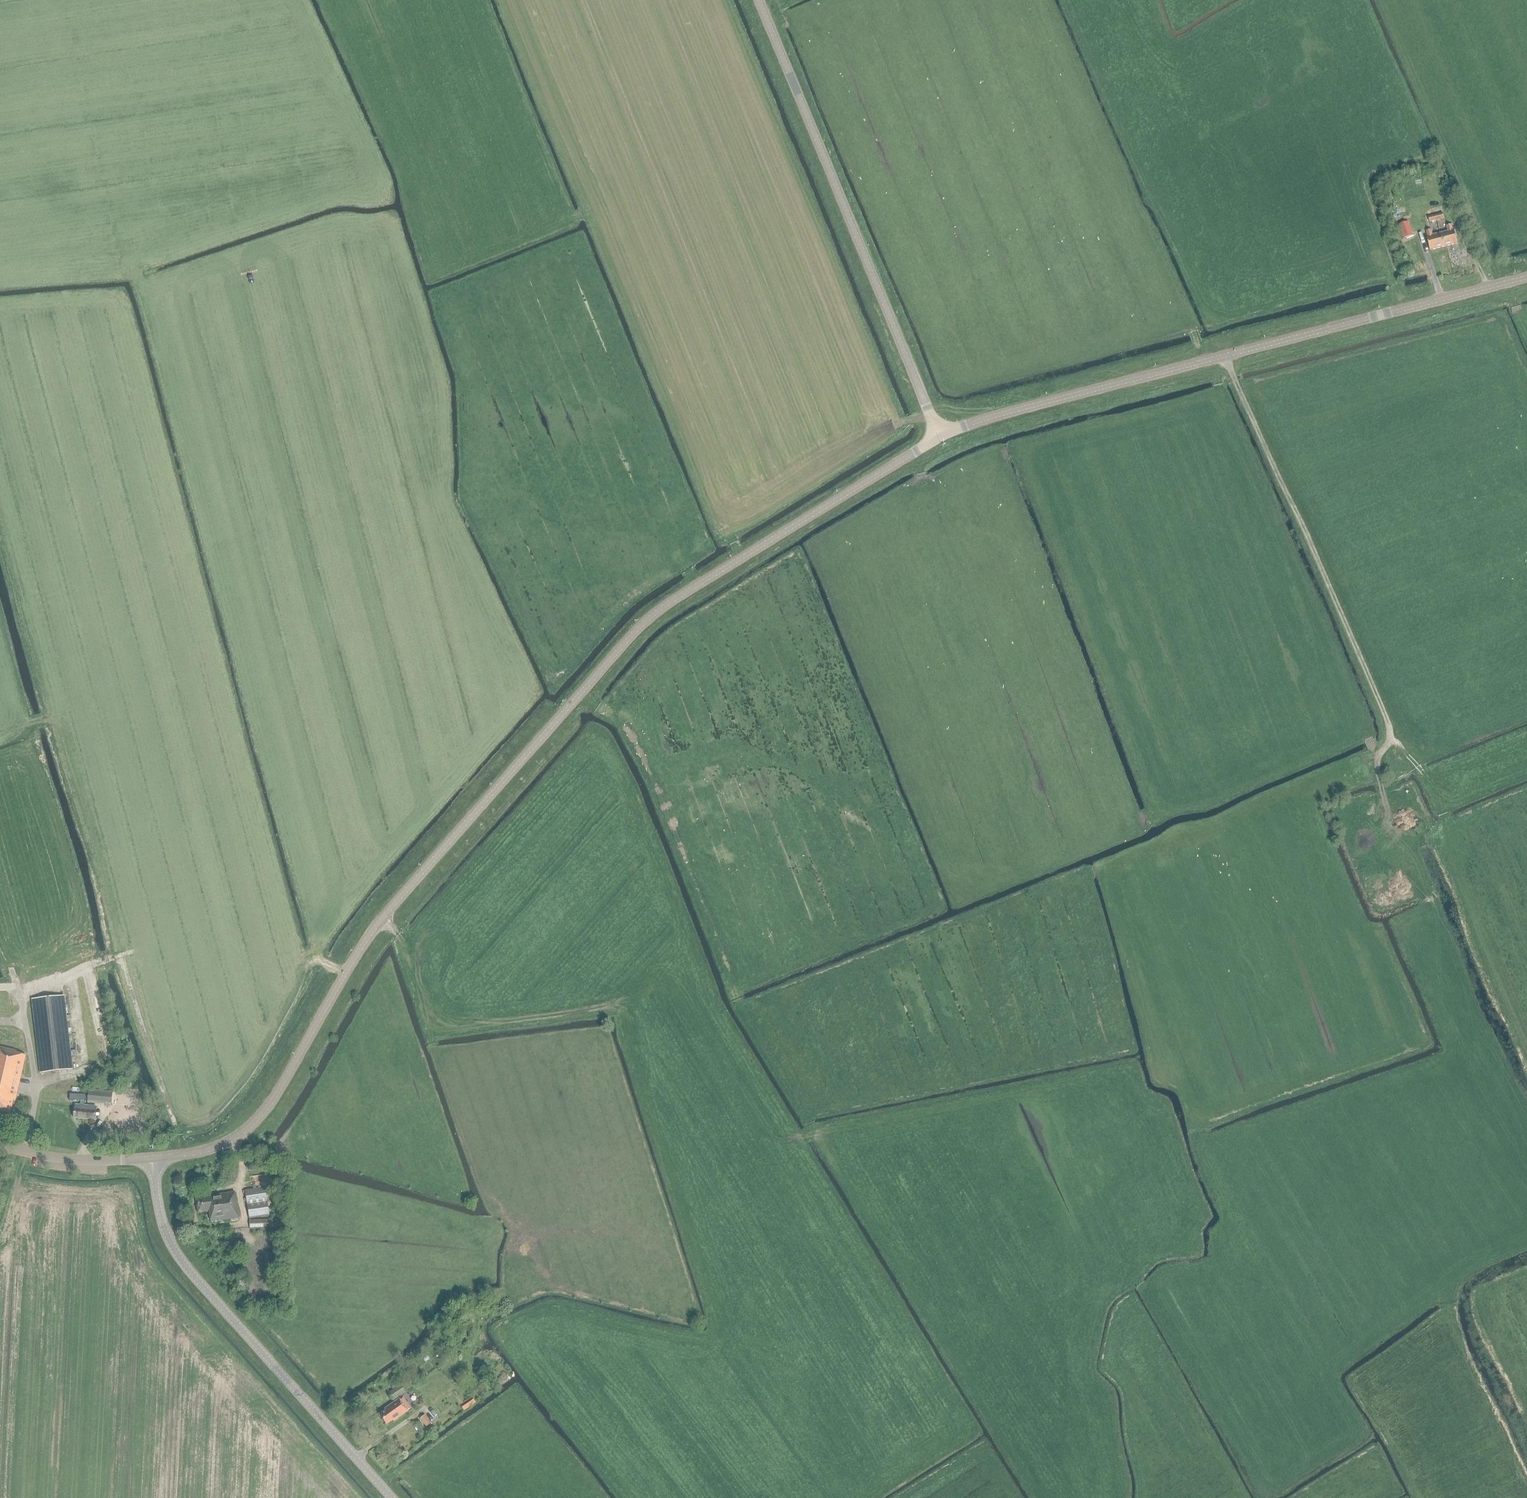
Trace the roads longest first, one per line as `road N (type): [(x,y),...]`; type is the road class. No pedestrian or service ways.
road 1 (tertiary): [(153,1157),(207,1150),(259,1116),(388,910),(645,621),(940,437)]
road 2 (tertiary): [(940,437),(1017,410),(1526,277)]
road 3 (tertiary): [(940,437),(759,0)]
road 4 (tertiary): [(390,1497),(181,1255),(161,1218),(153,1157)]
road 5 (tertiary): [(153,1157),(85,1160),(0,1146)]

